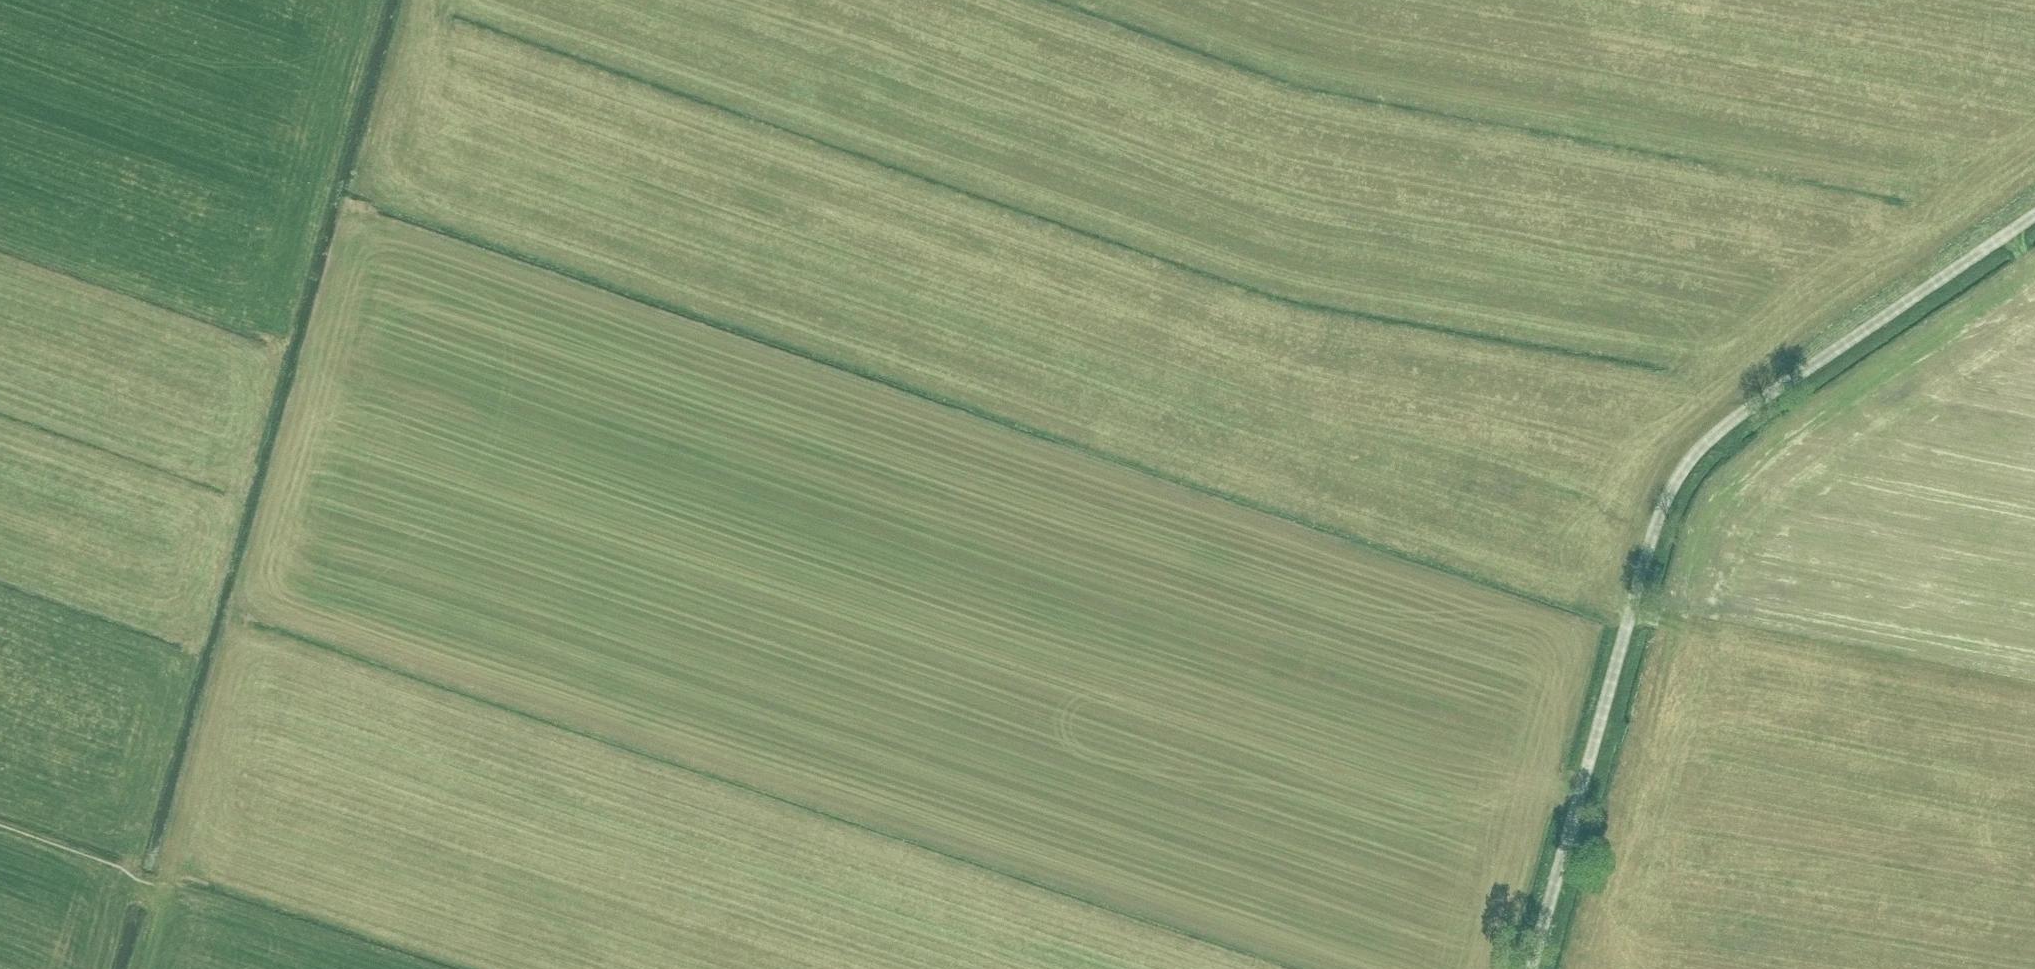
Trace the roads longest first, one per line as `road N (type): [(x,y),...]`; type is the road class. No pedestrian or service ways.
road 1 (unclassified): [(1533,968),(1664,511),(1682,478),(1721,435),(2034,215)]

